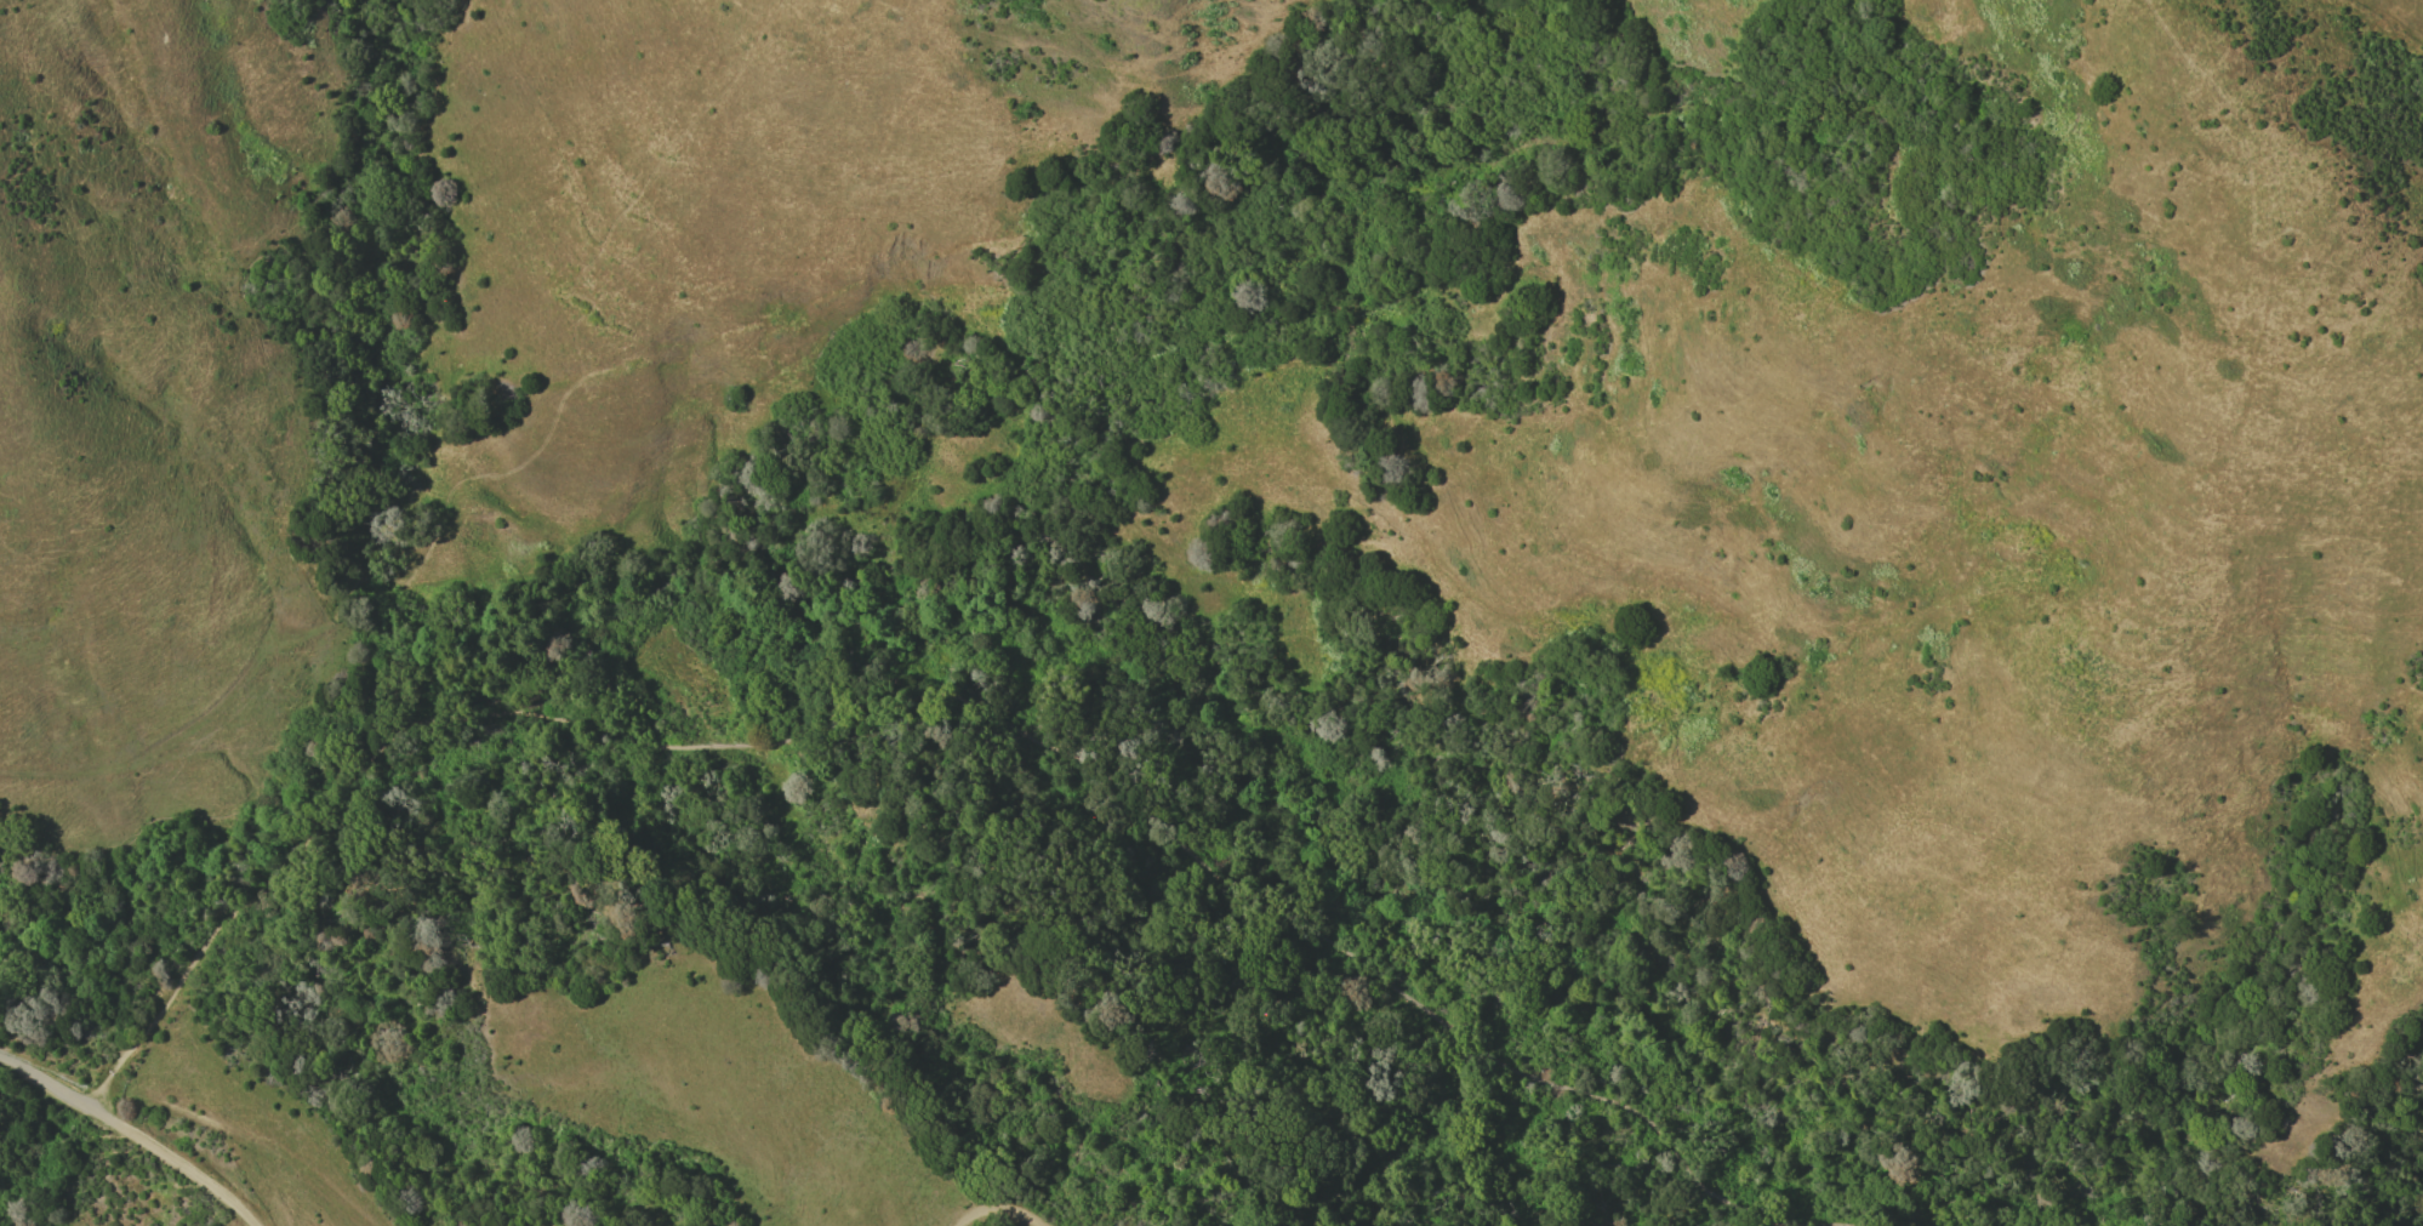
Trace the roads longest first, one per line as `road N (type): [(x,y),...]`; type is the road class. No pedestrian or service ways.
road 1 (track): [(85,1107),(205,941),(290,859),(329,799),(366,760),(417,730),(495,713),(651,743),(765,747),(879,686),(907,682),(935,686),(1032,743),(1081,759),(1158,817),(1207,873),(1319,931),(1452,1038),(1527,1078),(1634,1114),(1722,1199),(1796,1224),(1870,1225)]
road 2 (track): [(104,1087),(252,1144),(355,1225)]

